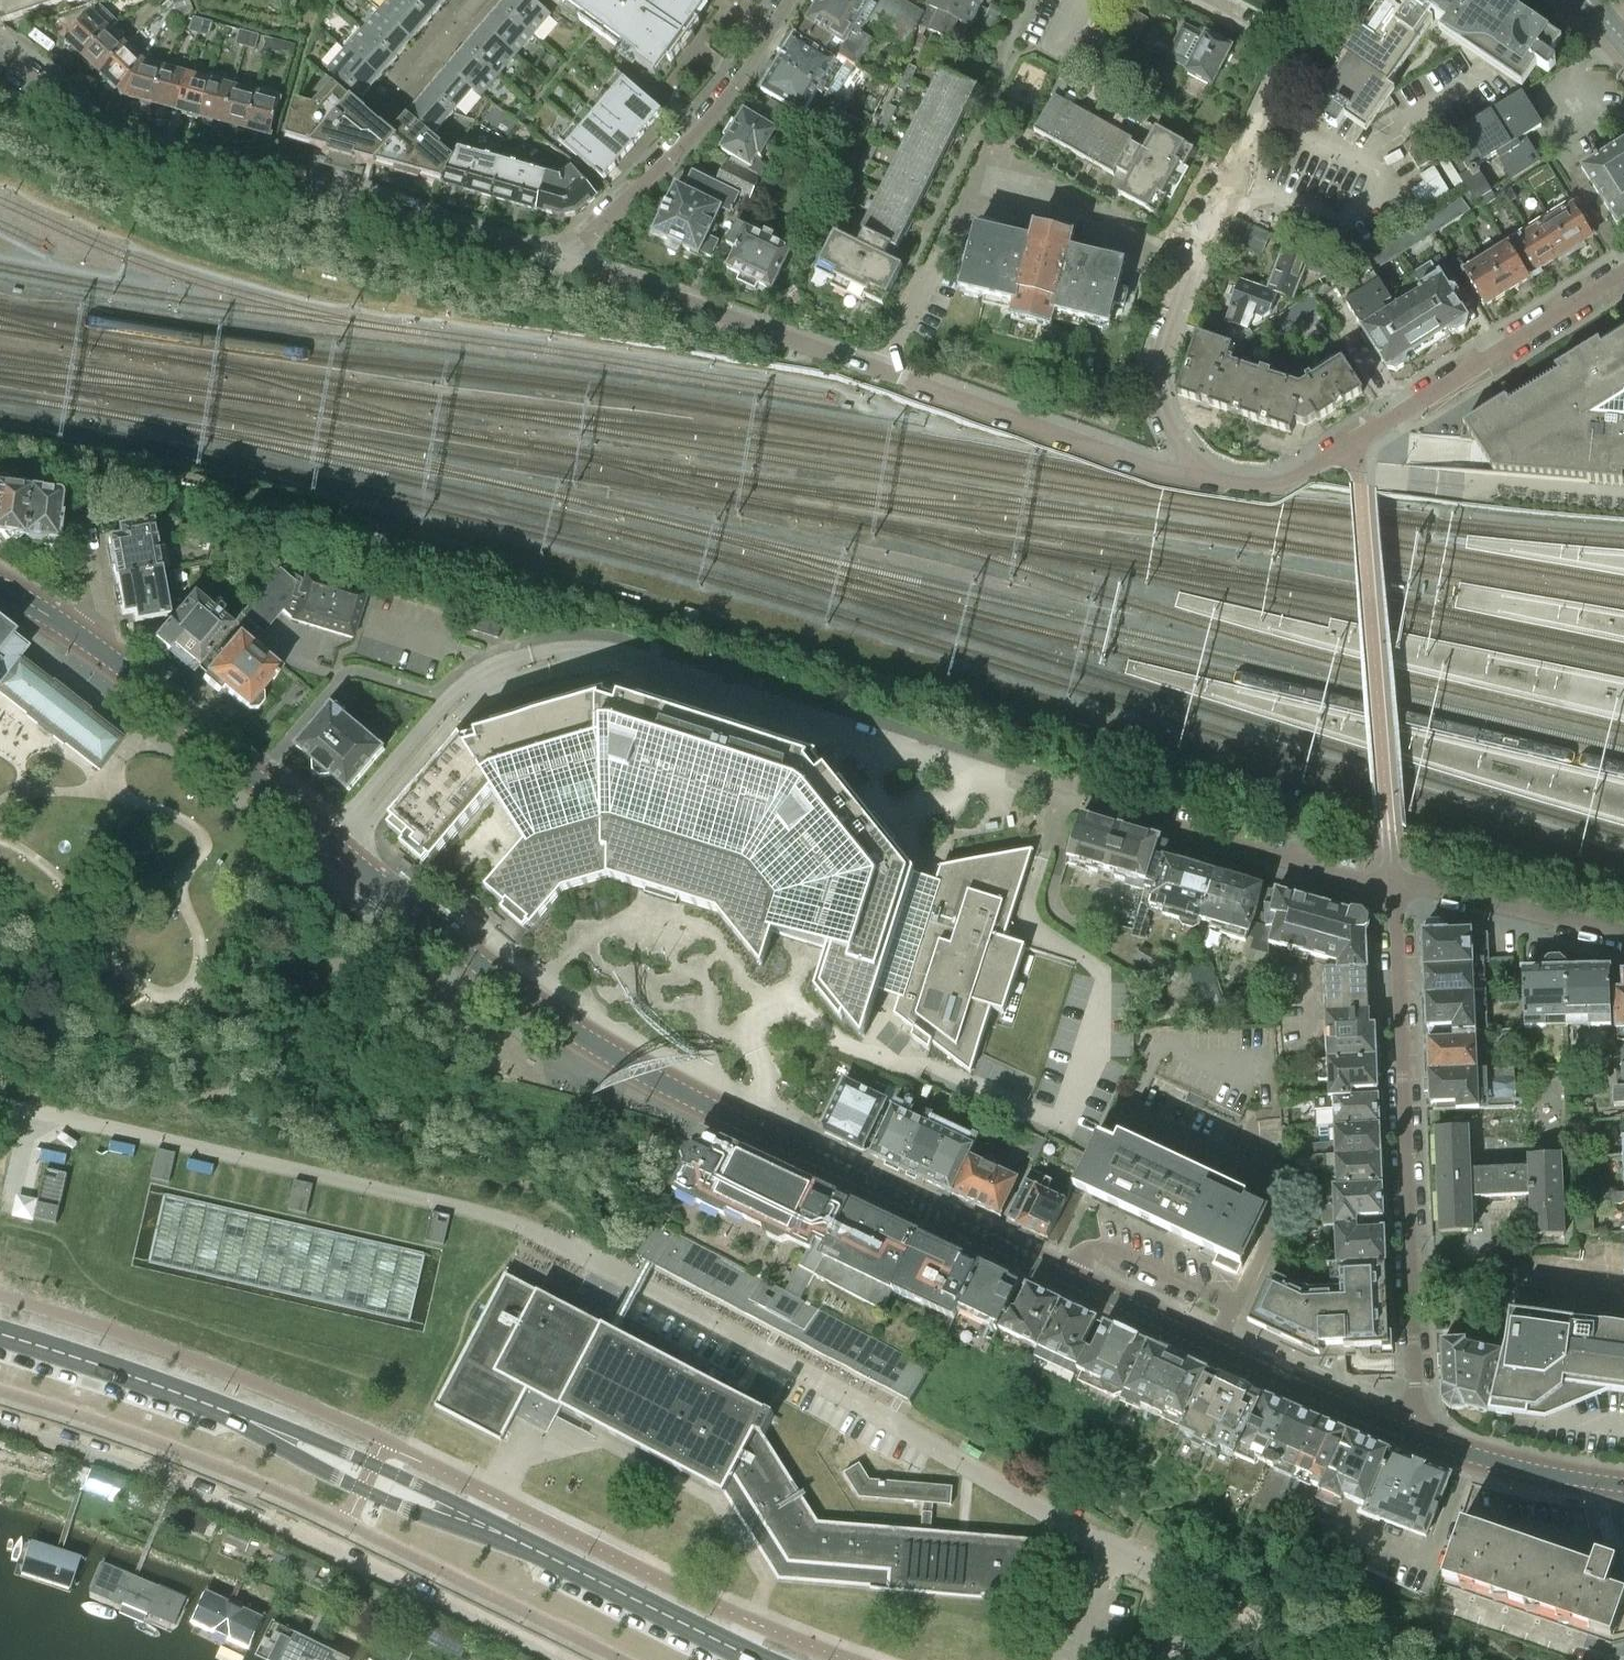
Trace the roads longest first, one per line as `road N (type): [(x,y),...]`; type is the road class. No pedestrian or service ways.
road 1 (tertiary): [(1416,1435),(744,1125),(534,1005),(87,641)]
road 2 (residential): [(560,255),(113,137),(0,59)]
road 3 (residential): [(550,1659),(219,1504),(0,1427)]
road 4 (residential): [(1416,1435),(1394,885)]
road 5 (residential): [(1623,271),(1294,478),(1267,487),(1198,476)]
road 6 (residential): [(1198,476),(1156,393),(1158,365),(1197,260),(1300,46)]
road 7 (residential): [(883,371),(978,179),(1166,247)]
road 8 (primary): [(199,1401),(379,1498),(544,1555)]
road 9 (primary): [(544,1555),(373,1465),(199,1401)]
road 10 (residential): [(790,0),(724,105),(679,156),(560,255)]
road 11 (residential): [(883,371),(560,255)]
road 12 (residential): [(1065,797),(1394,885)]
road 13 (residential): [(1198,476),(1155,469),(883,371)]
road 14 (primary): [(756,1659),(544,1555)]
road 15 (residential): [(1394,885),(1623,936)]
road 16 (primary): [(199,1401),(0,1335)]
road 17 (tertiary): [(1611,1484),(1518,1468),(1416,1435)]
road 18 (residential): [(87,641),(95,596),(79,501)]

